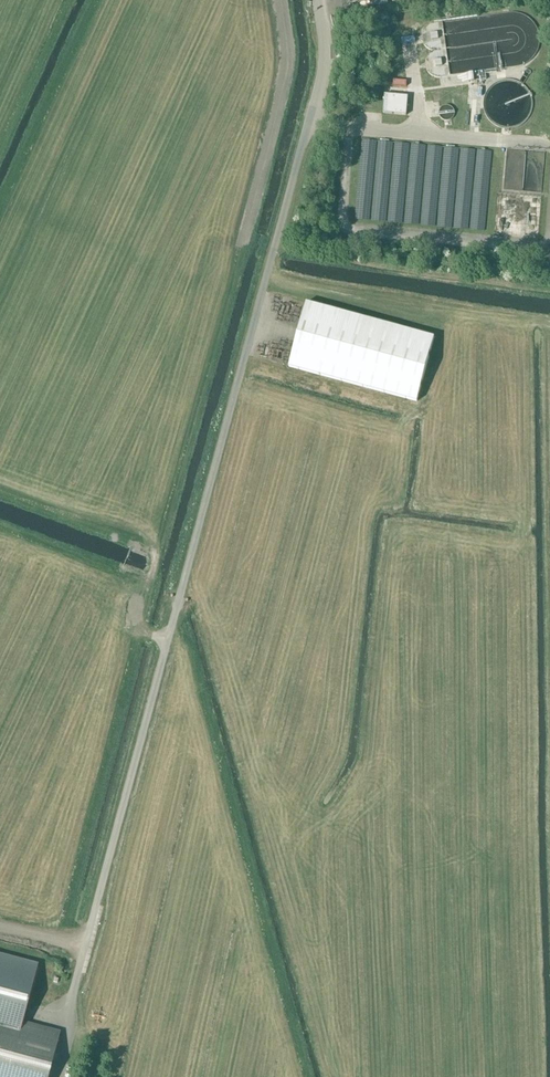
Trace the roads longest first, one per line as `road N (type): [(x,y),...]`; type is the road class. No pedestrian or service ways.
road 1 (unclassified): [(179,600),(323,77),(318,0)]

